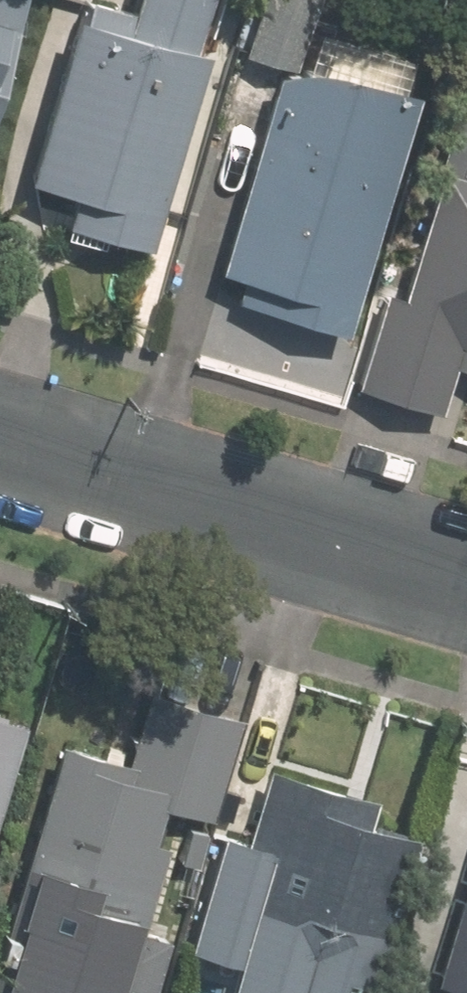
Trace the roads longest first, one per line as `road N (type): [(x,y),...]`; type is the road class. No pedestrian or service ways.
road 1 (residential): [(466,574),(0,434)]

